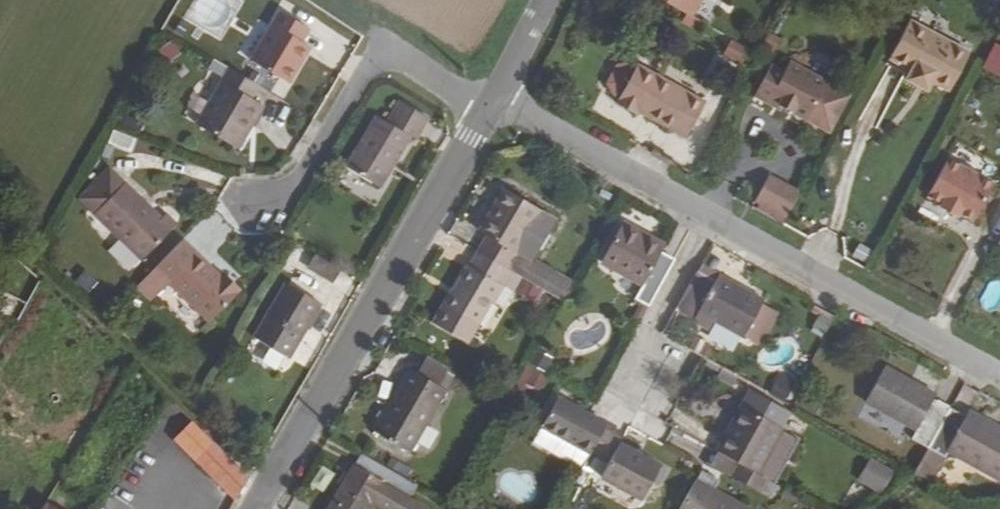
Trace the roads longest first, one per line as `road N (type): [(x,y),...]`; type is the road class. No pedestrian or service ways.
road 1 (tertiary): [(489,112),(260,508)]
road 2 (residential): [(999,380),(708,219)]
road 3 (residential): [(489,112),(399,59),(376,59),(296,181),(257,201)]
road 4 (residential): [(708,219),(498,97)]
road 5 (residential): [(708,219),(650,330),(652,388)]

